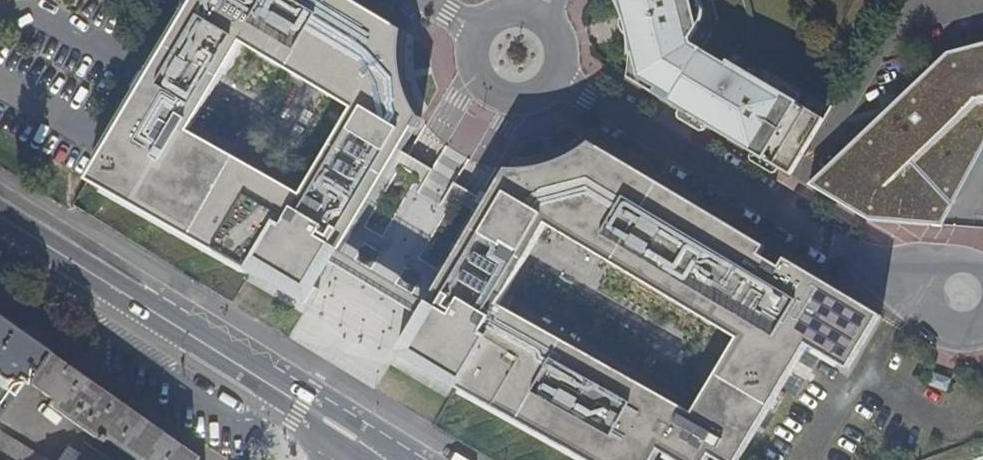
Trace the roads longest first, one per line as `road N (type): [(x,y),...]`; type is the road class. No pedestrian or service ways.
road 1 (residential): [(555,80),(878,266),(955,294)]
road 2 (primary): [(335,434),(0,228)]
road 3 (residential): [(478,34),(476,75),(494,95),(521,101),(555,80)]

